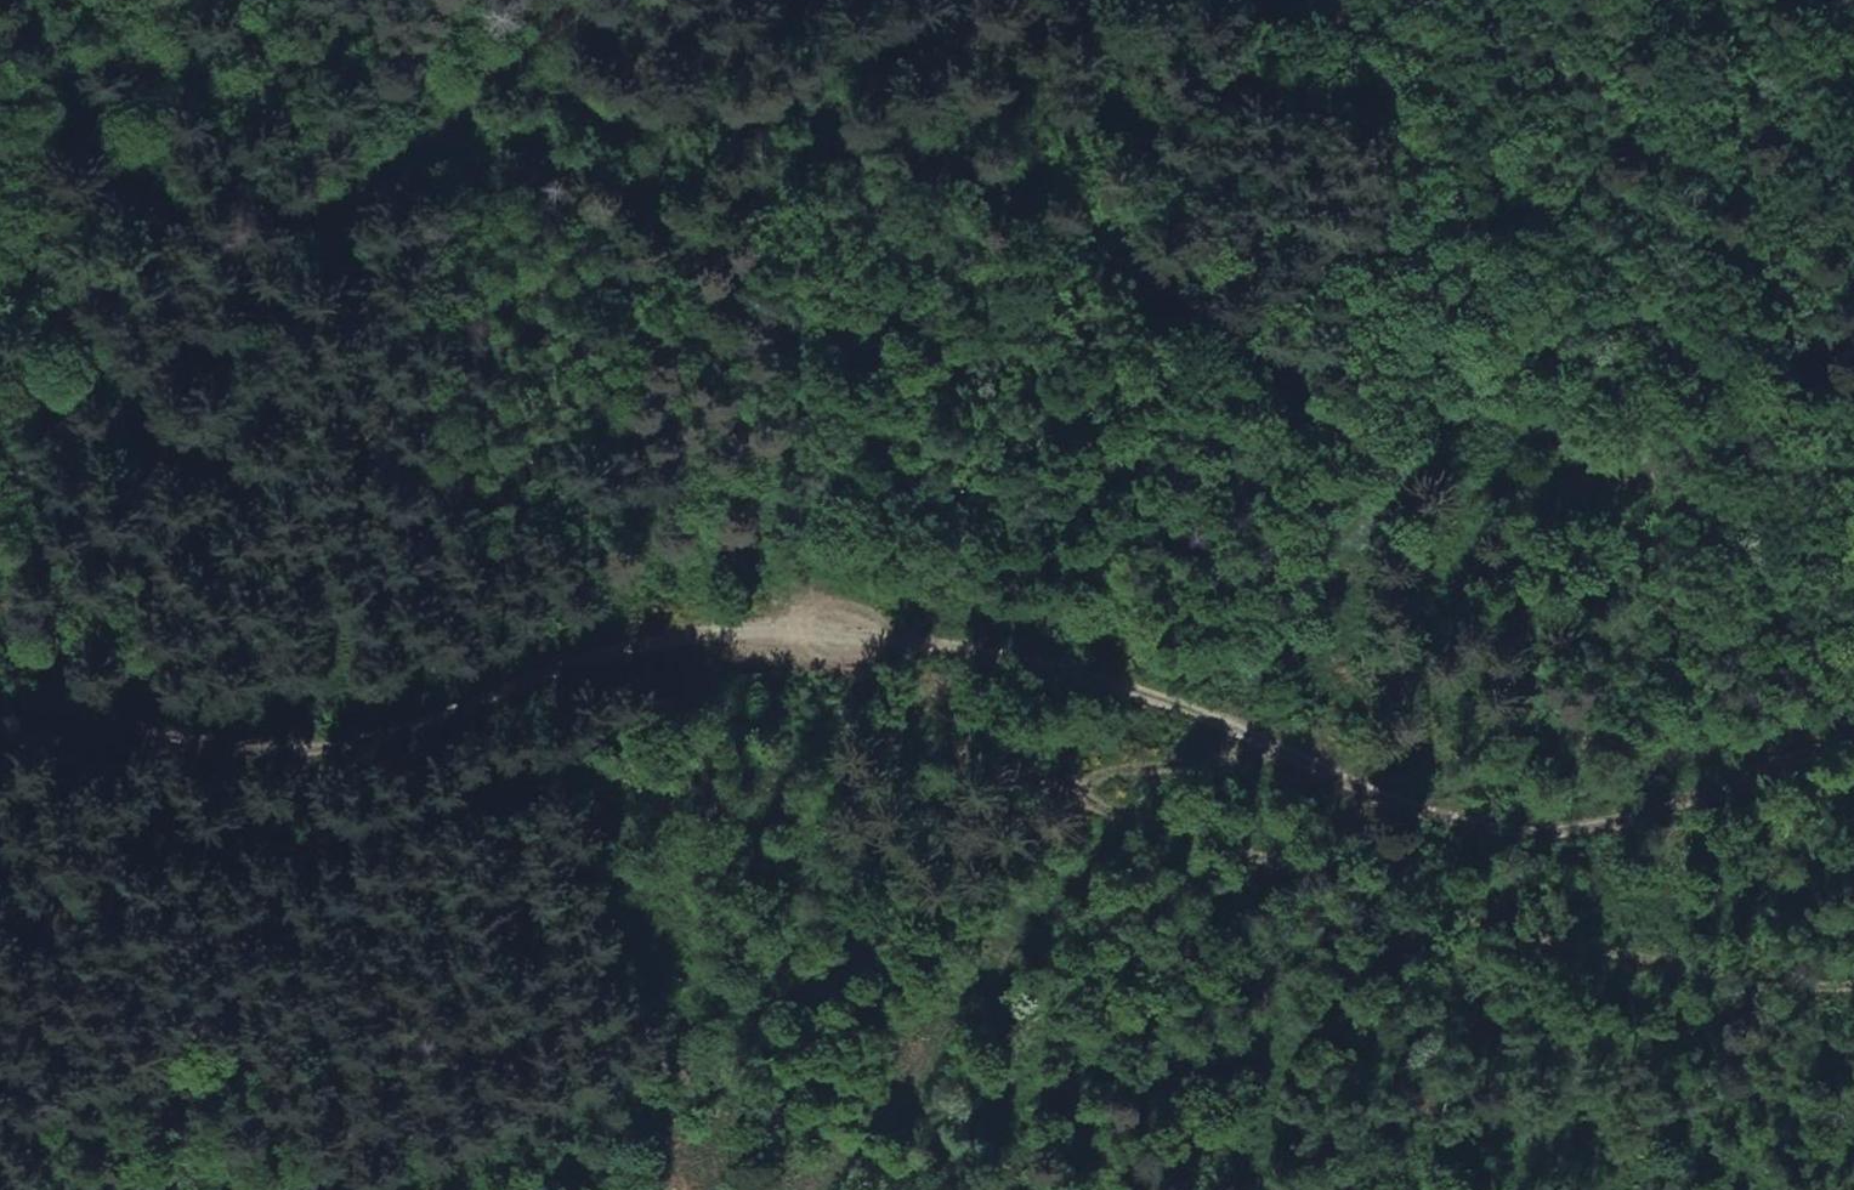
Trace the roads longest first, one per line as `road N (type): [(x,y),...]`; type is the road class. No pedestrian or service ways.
road 1 (track): [(0,697),(224,712),(545,652),(932,618),(1248,732),(1548,827),(1853,739)]
road 2 (track): [(0,425),(292,290),(670,0)]

